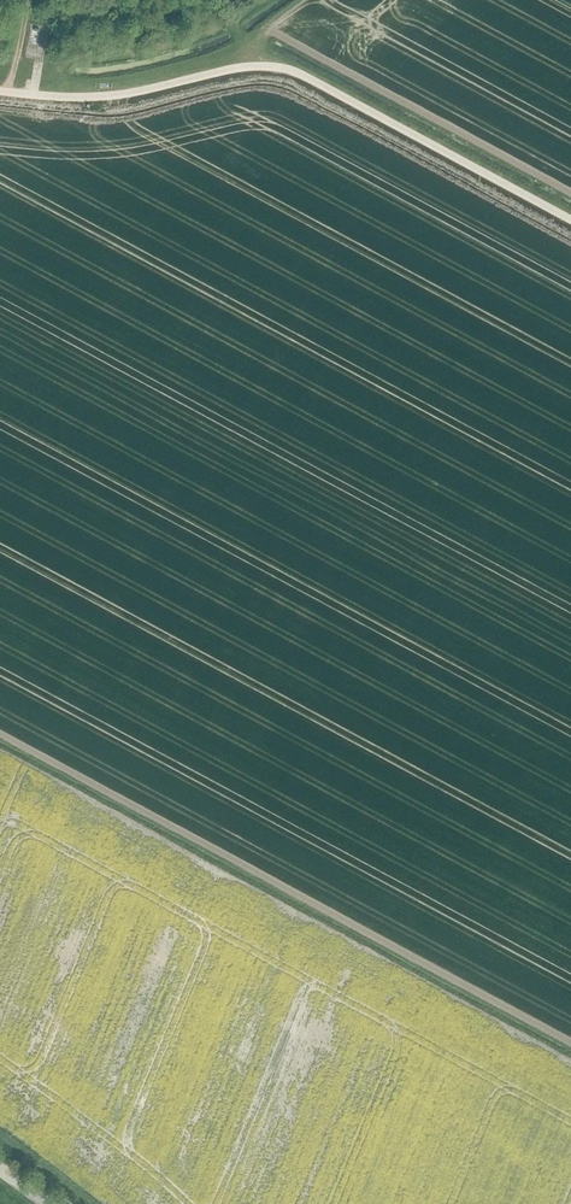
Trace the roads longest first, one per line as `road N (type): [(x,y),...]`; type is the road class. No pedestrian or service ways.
road 1 (residential): [(570,219),(298,72),(241,70),(120,98),(0,91)]

